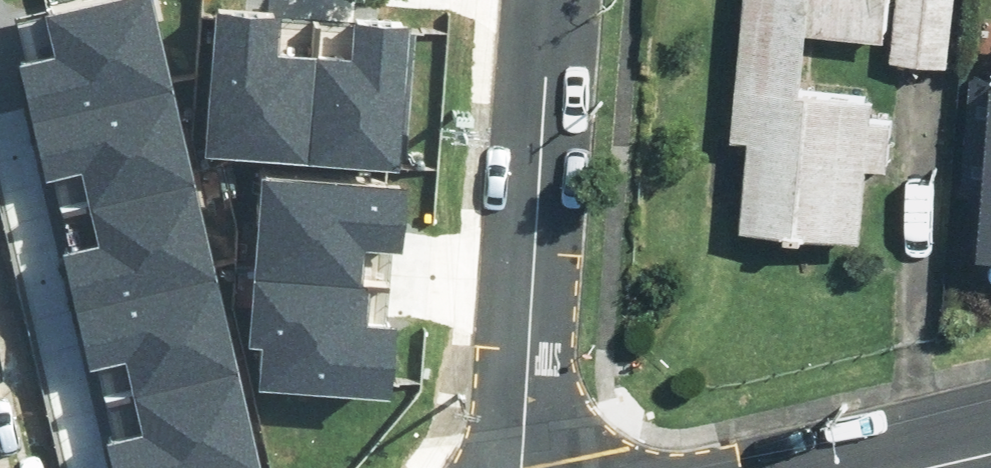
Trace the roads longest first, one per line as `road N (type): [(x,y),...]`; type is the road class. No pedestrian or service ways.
road 1 (residential): [(517,467),(515,410),(547,0)]

